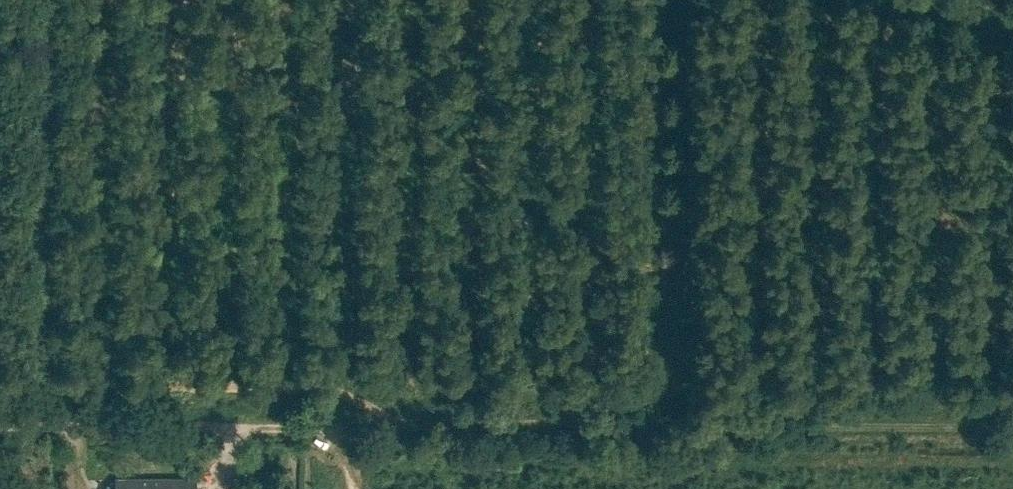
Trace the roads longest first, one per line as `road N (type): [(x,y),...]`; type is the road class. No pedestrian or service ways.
road 1 (track): [(1012,427),(239,426)]
road 2 (track): [(1012,396),(317,401),(315,428)]
road 3 (track): [(317,401),(45,402),(49,0)]
road 4 (track): [(675,396),(676,0)]
road 5 (unclassified): [(239,426),(0,425)]

